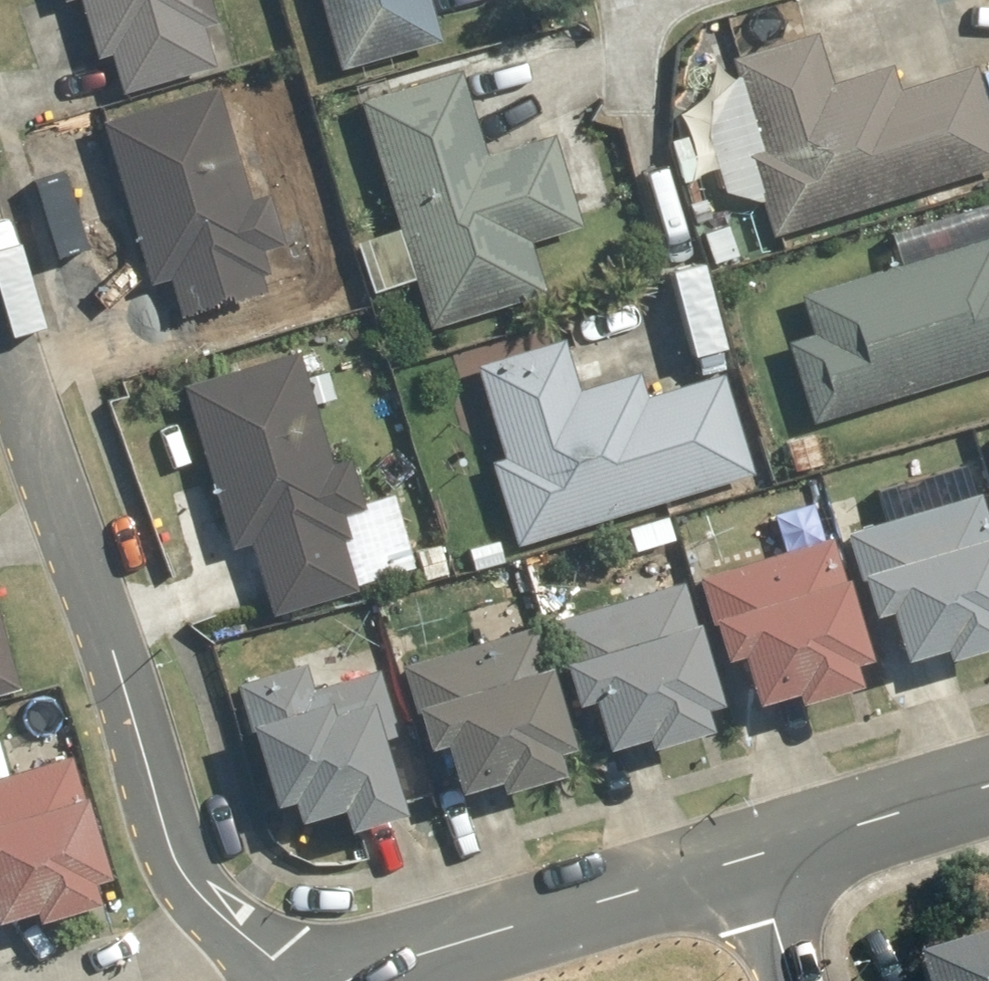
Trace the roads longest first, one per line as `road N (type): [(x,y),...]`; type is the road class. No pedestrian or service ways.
road 1 (residential): [(0,272),(141,726),(168,859),(286,980)]
road 2 (residential): [(348,980),(763,853)]
road 3 (residential): [(763,853),(988,776)]
road 4 (residential): [(802,980),(763,853)]

